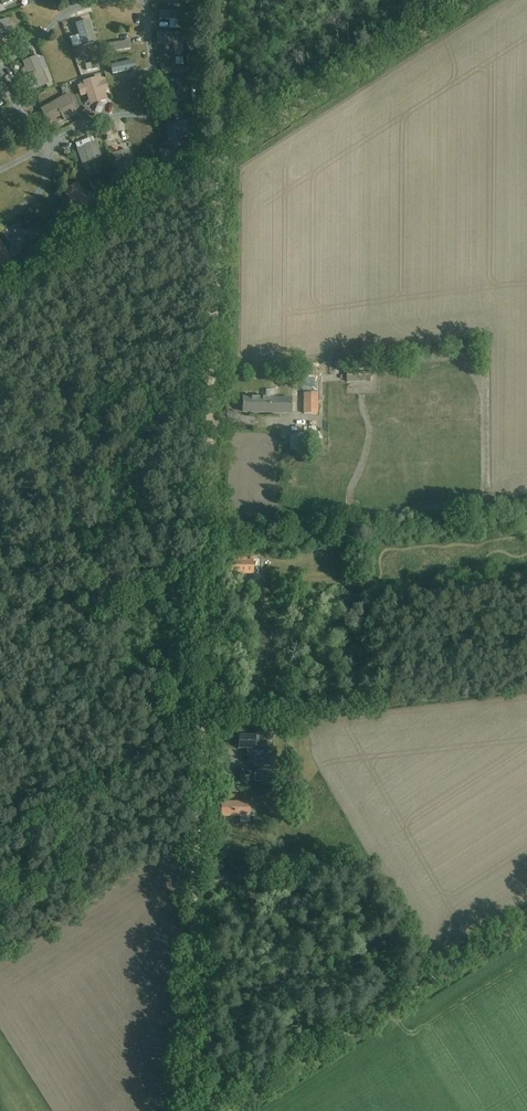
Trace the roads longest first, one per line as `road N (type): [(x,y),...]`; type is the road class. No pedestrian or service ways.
road 1 (unclassified): [(185,1110),(219,154)]
road 2 (track): [(229,1110),(526,922)]
road 3 (track): [(219,154),(463,0)]
road 4 (track): [(0,292),(219,154)]
road 5 (track): [(219,154),(224,0)]

